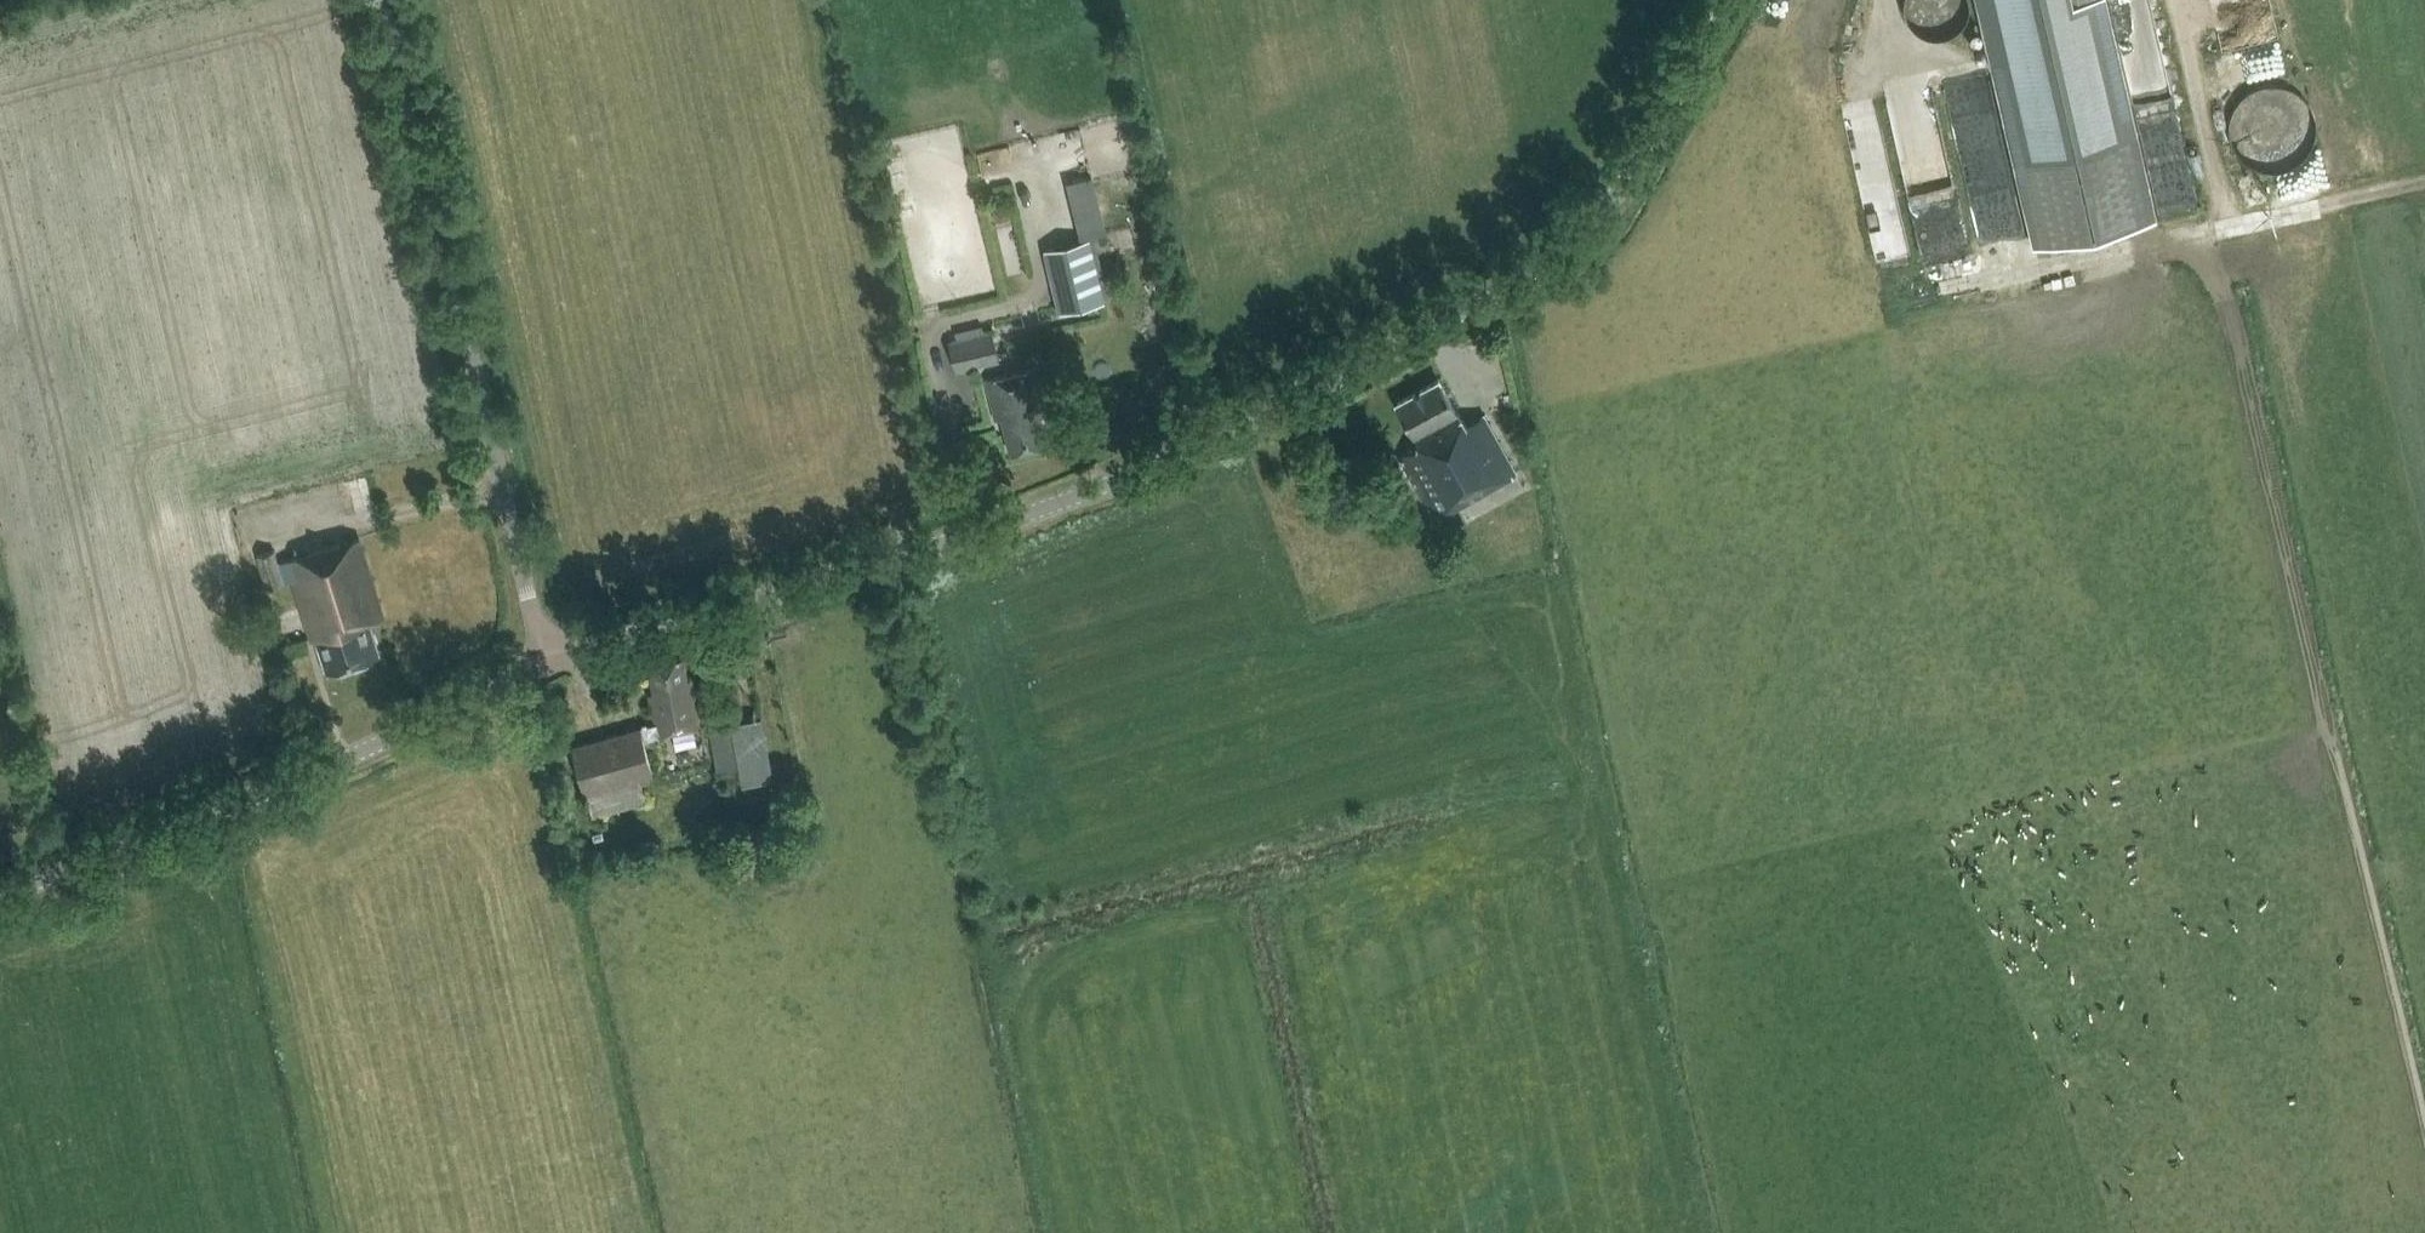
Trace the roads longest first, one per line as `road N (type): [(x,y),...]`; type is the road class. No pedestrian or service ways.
road 1 (tertiary): [(547,668),(972,533),(1335,385),(1521,284),(1597,223),(1723,0)]
road 2 (unclassified): [(547,668),(393,0)]
road 3 (tertiary): [(0,897),(547,668)]

